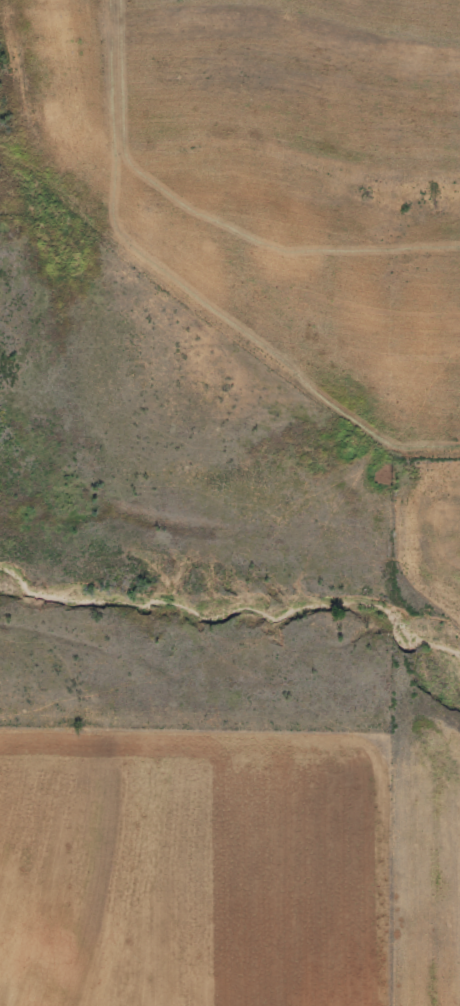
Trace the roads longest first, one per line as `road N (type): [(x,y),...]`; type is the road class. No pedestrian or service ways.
road 1 (residential): [(322,190),(132,127),(111,96),(90,0)]

